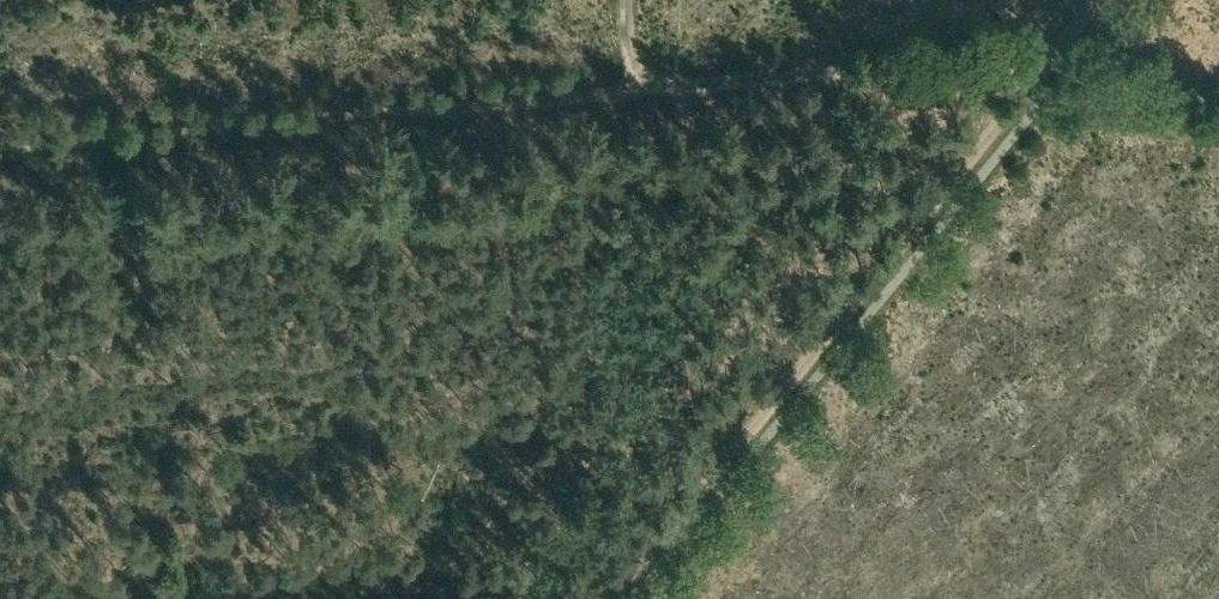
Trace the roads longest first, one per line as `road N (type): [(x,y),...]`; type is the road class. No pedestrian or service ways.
road 1 (track): [(604,598),(1098,0)]

